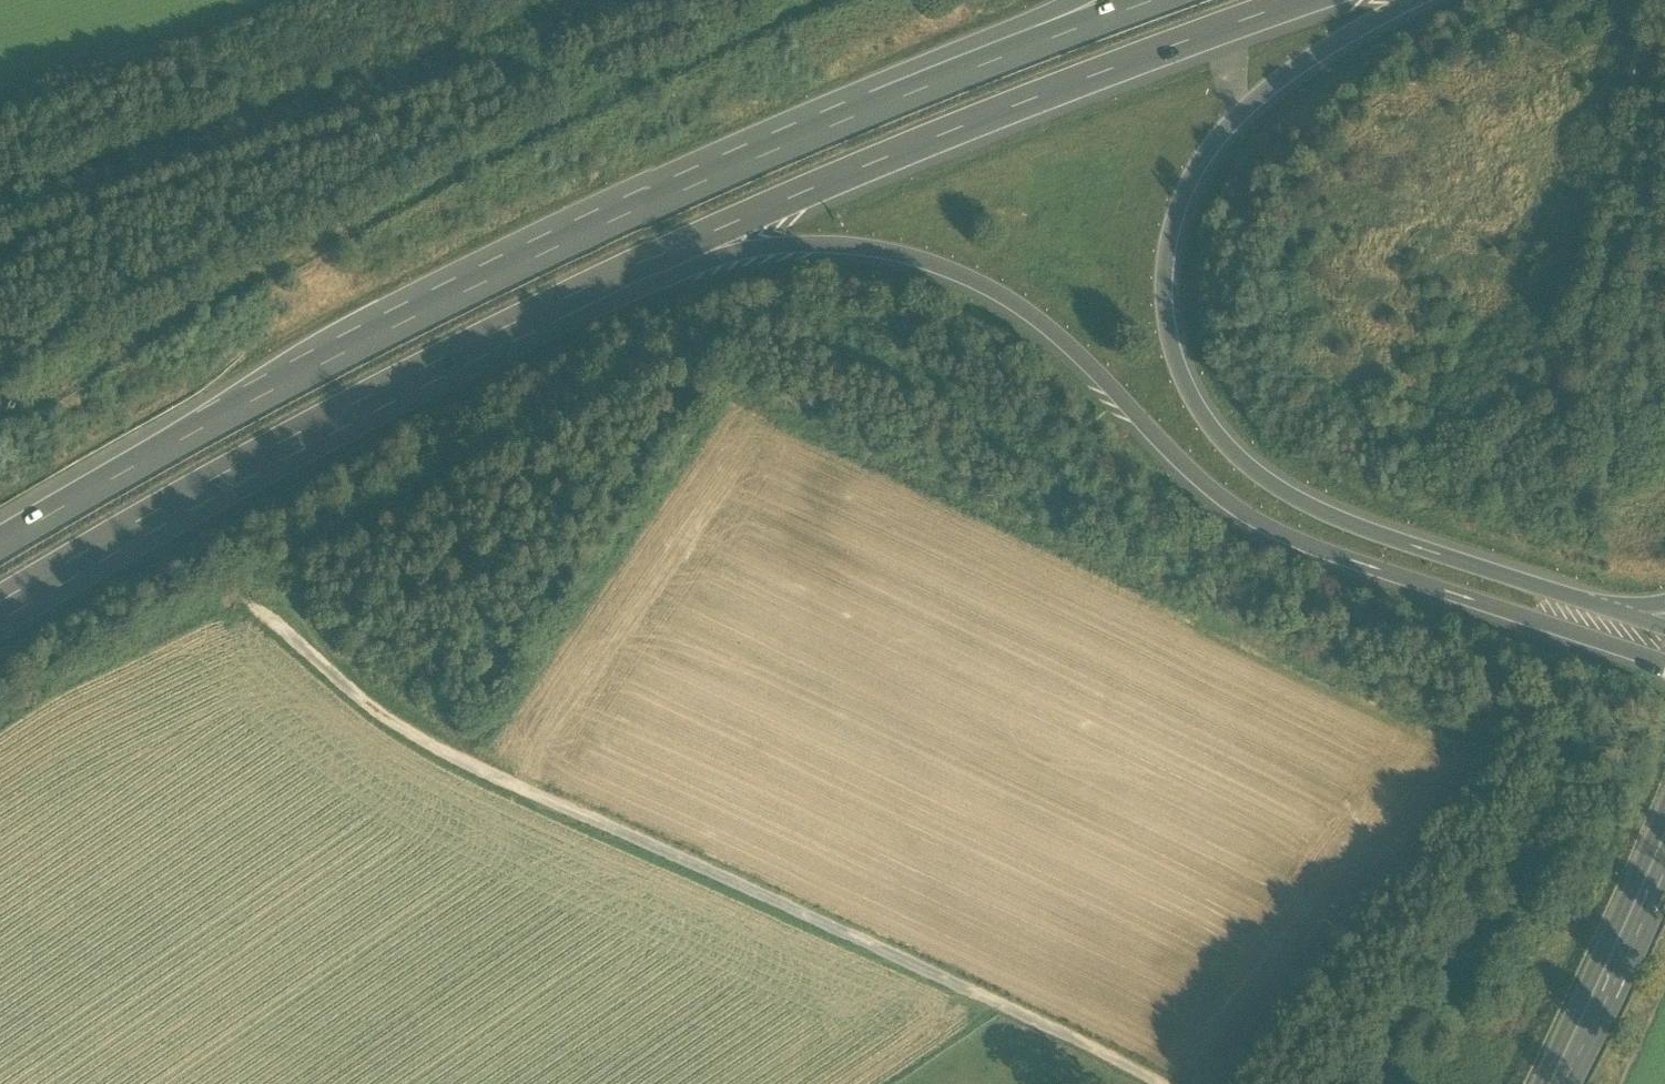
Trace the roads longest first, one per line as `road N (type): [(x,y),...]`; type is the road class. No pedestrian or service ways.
road 1 (motorway): [(508,320),(635,287),(759,238),(841,237),(918,250),(965,268),(1046,320),(1225,493),(1282,528),(1664,666)]
road 2 (track): [(1154,1083),(483,767),(386,714),(249,605)]
road 3 (motorway): [(863,99),(436,296),(0,538)]
road 4 (motorway): [(1585,599),(1349,517),(1289,486),(1254,463),(1205,412),(1175,350),(1165,313),(1164,251),(1189,167),(1266,80),(1393,0)]
road 5 (motorway): [(508,320),(876,151),(1273,0)]
road 6 (motorway): [(0,596),(187,487),(508,320)]
road 7 (motorway): [(1121,0),(863,99)]
road 8 (primary): [(1558,1083),(1664,847)]
road 9 (motorway): [(1048,0),(940,46),(863,99)]

